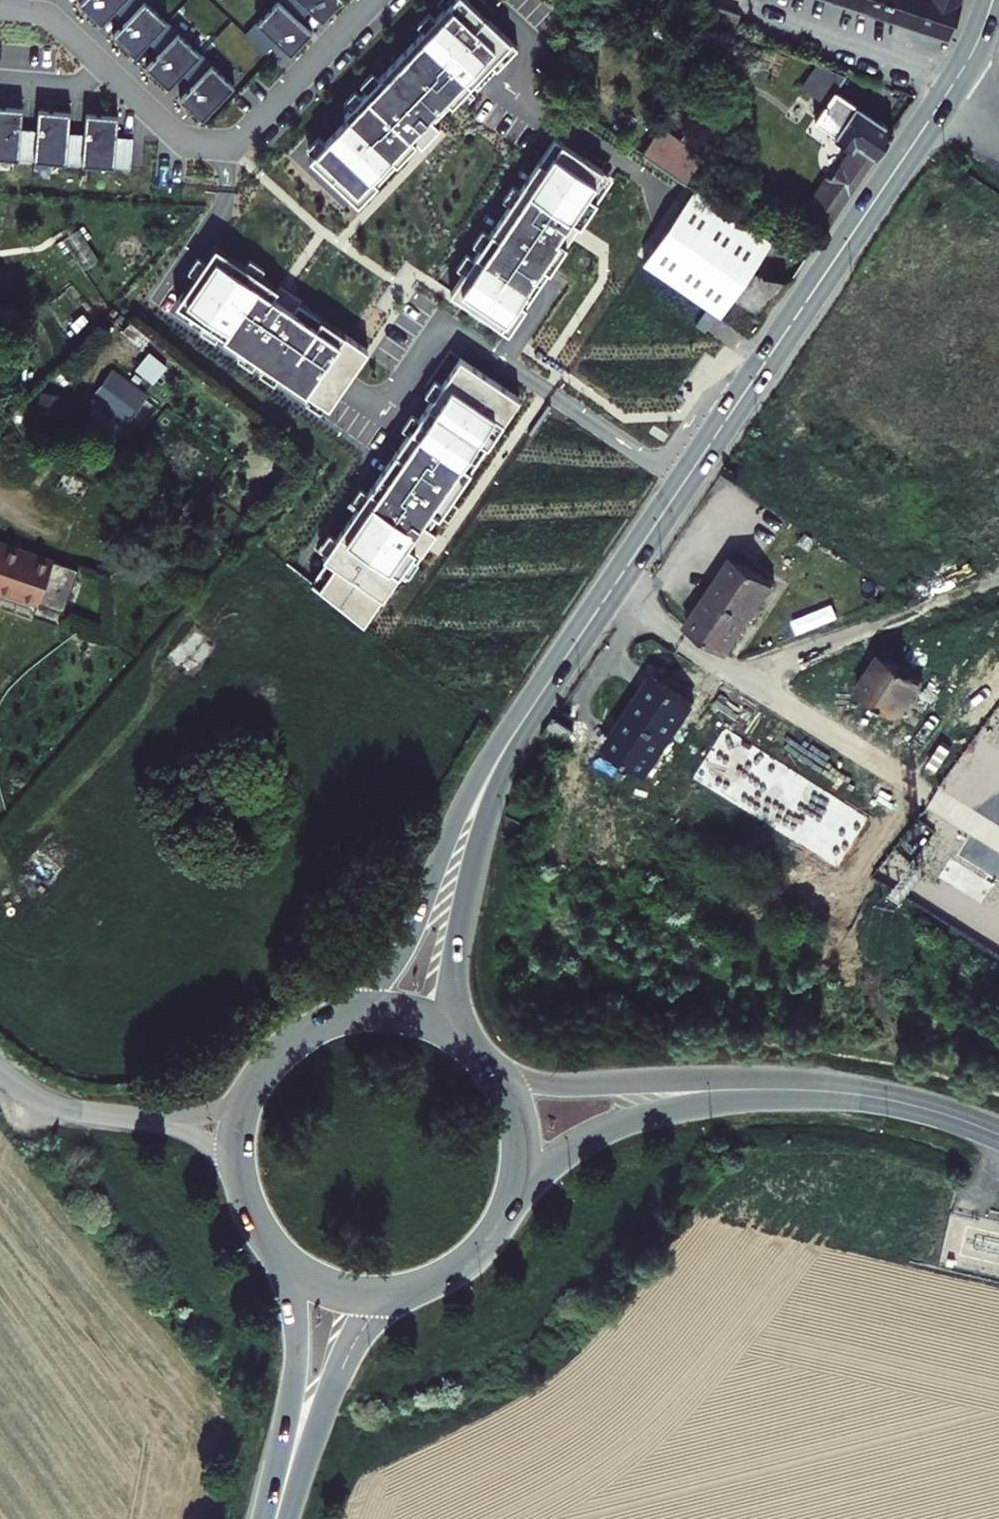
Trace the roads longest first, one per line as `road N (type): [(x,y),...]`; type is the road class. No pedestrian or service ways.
road 1 (primary): [(939,107),(611,592)]
road 2 (residential): [(0,8),(44,14),(178,137),(238,143),(376,0)]
road 3 (unclassified): [(611,592),(931,800)]
road 4 (primary): [(498,761),(462,809),(395,962),(322,1023)]
road 5 (primary): [(460,1038),(456,969),(498,761)]
road 6 (tertiary): [(508,1210),(583,1143),(661,1110),(748,1089)]
road 7 (tertiary): [(748,1089),(556,1086),(489,1066)]
road 8 (primary): [(286,1263),(297,1359),(268,1518)]
road 9 (tertiary): [(748,1089),(877,1097),(998,1135)]
road 10 (primary): [(281,1518),(348,1356),(391,1295)]
road 11 (primary): [(611,592),(498,761)]
road 12 (residential): [(155,1121),(63,1107),(0,1074)]
road 13 (primary): [(508,1210),(518,1129),(489,1066)]
road 14 (primary): [(391,1295),(457,1272),(508,1210)]
road 15 (primary): [(460,1038),(393,1013),(322,1023)]
road 16 (primary): [(993,0),(939,107)]

